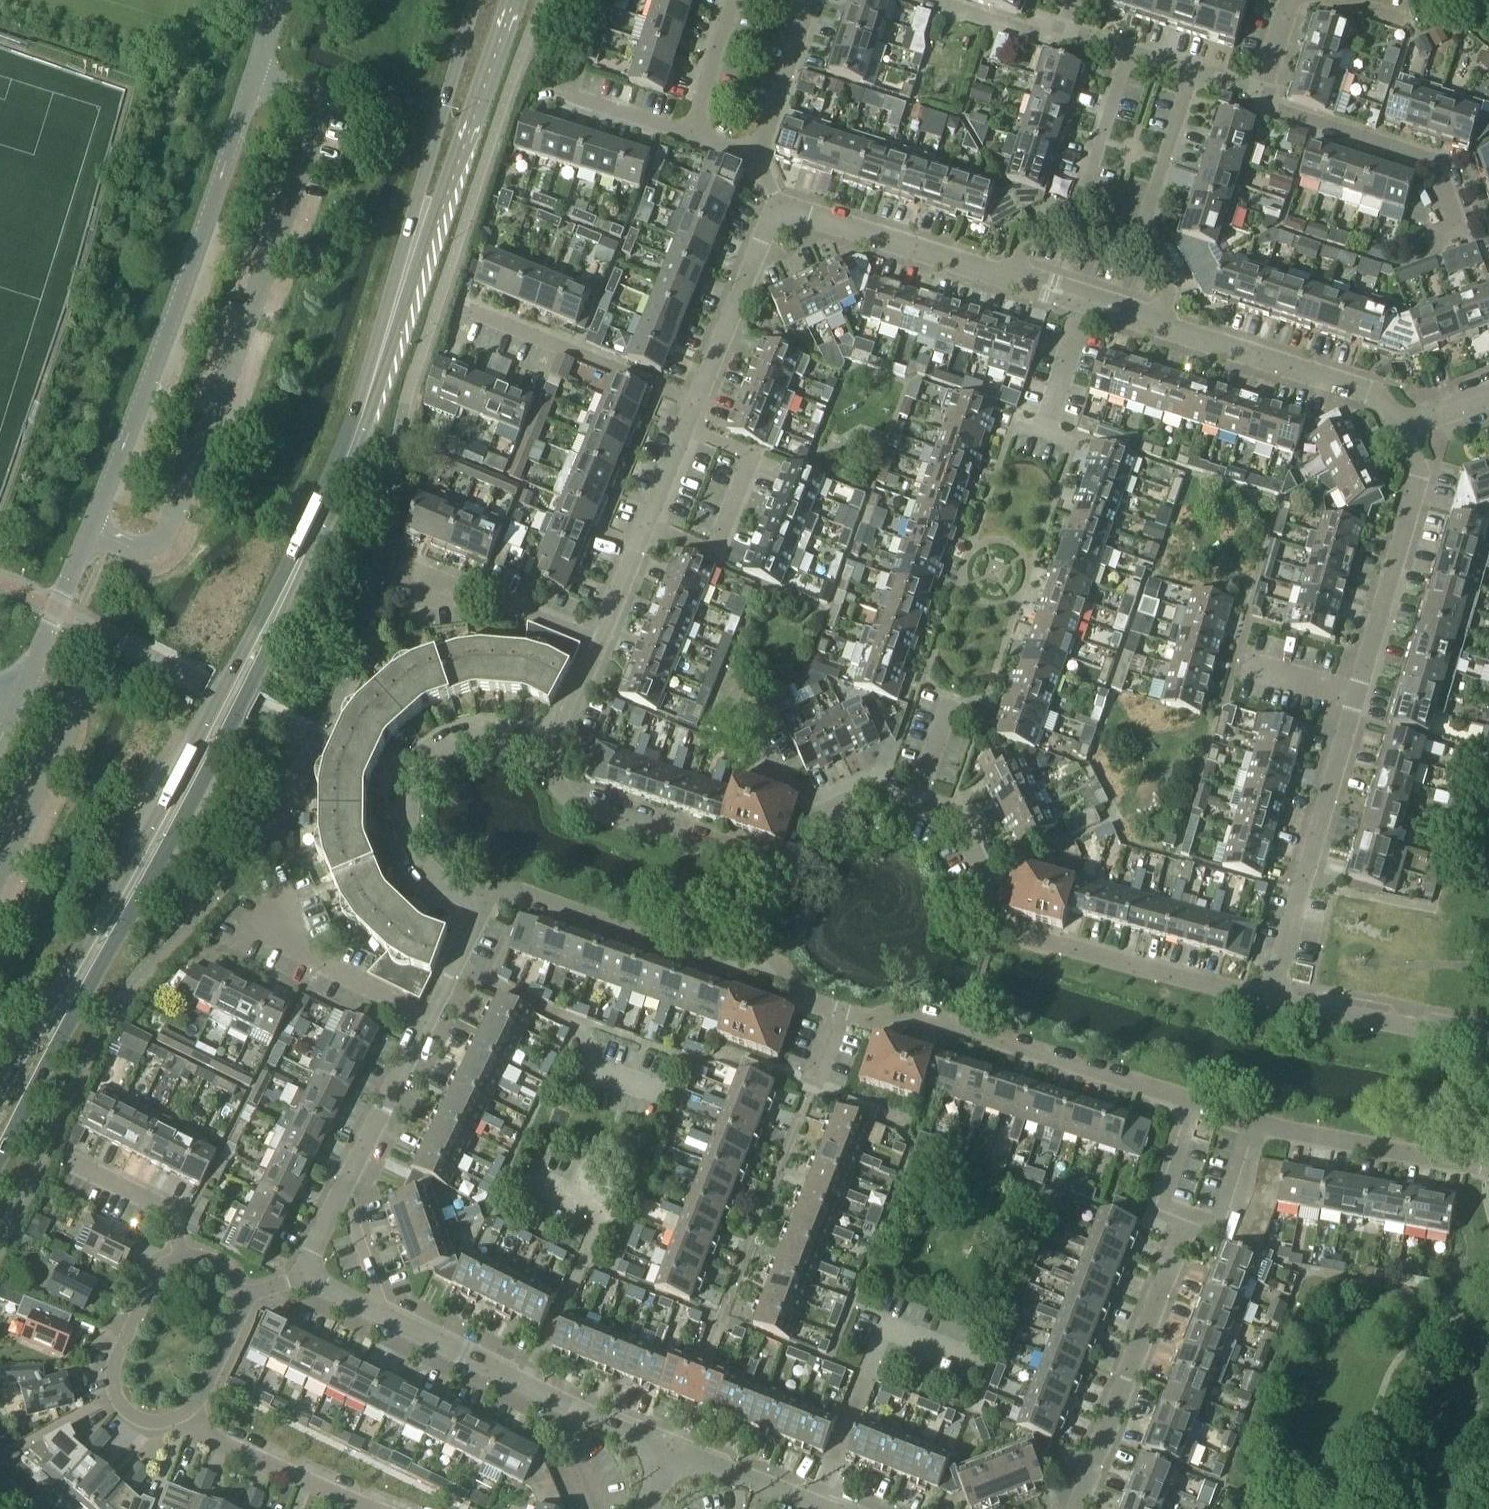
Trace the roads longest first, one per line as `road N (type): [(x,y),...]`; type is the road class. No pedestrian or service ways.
road 1 (secondary): [(103,938),(310,546),(414,262)]
road 2 (unclassified): [(282,0),(169,339),(21,696)]
road 3 (residential): [(1402,430),(1420,472),(1274,1001)]
road 4 (residential): [(1185,1226),(1151,1214),(1189,1101),(968,1028),(845,1011)]
road 5 (residential): [(1274,1001),(994,935),(988,881),(958,822),(917,805)]
road 6 (residential): [(303,1275),(589,1416),(672,1447)]
road 7 (residential): [(482,898),(445,887),(418,860),(407,823),(414,785),(439,755),(475,741),(514,745),(546,768)]
road 8 (residential): [(1080,1508),(1185,1226)]
road 9 (residential): [(434,1019),(303,1275)]
road 10 (secondary): [(414,262),(513,0)]
road 11 (residential): [(749,960),(726,967),(525,897),(482,898)]
road 12 (residential): [(189,1255),(157,1270),(109,1354),(104,1378),(106,1399),(142,1430),(189,1419)]
road 13 (residential): [(1158,326),(1380,397),(1402,430)]
road 14 (residential): [(1158,326),(1172,285),(1144,230),(1195,71)]
road 15 (residential): [(1125,49),(1079,206),(1025,238),(1011,281)]
road 16 (secondary): [(481,0),(414,262)]
road 17 (residential): [(779,873),(577,798),(546,768)]
road 18 (residential): [(1458,236),(1433,163),(1278,112),(1268,98)]
road 19 (residential): [(601,642),(696,403)]
road 20 (residential): [(696,403),(466,317)]
road 21 (residential): [(777,207),(1011,281)]
road 22 (secondary): [(0,1157),(92,984),(103,938)]
road 23 (residential): [(1488,1170),(1260,1124)]
road 24 (residential): [(1488,1041),(1274,1001)]
road 25 (residential): [(380,1508),(208,1439),(189,1419)]
road 26 (residential): [(696,403),(777,207)]
road 27 (residential): [(434,1019),(272,939),(270,912)]
road 28 (secondary): [(103,938),(67,976),(0,1091)]
road 29 (residential): [(430,593),(470,591),(601,642)]
road 30 (residential): [(917,805),(871,794),(847,803),(815,822),(796,870),(779,873)]
road 31 (residential): [(758,165),(810,0)]
road 32 (residential): [(672,1447),(826,1508)]
road 33 (residential): [(1185,1226),(1221,1238),(1260,1124)]
road 34 (residential): [(189,1255),(163,1207),(69,1163)]
road 35 (residential): [(689,140),(732,0)]
road 36 (residential): [(925,0),(1023,31),(1064,27)]
road 37 (residential): [(689,140),(556,92)]
road 38 (residential): [(546,768),(601,642)]
road 39 (residential): [(189,1419),(208,1396),(238,1322),(240,1296)]
road 40 (residential): [(1049,431),(1088,304)]
road 41 (residential): [(482,898),(434,1019)]

